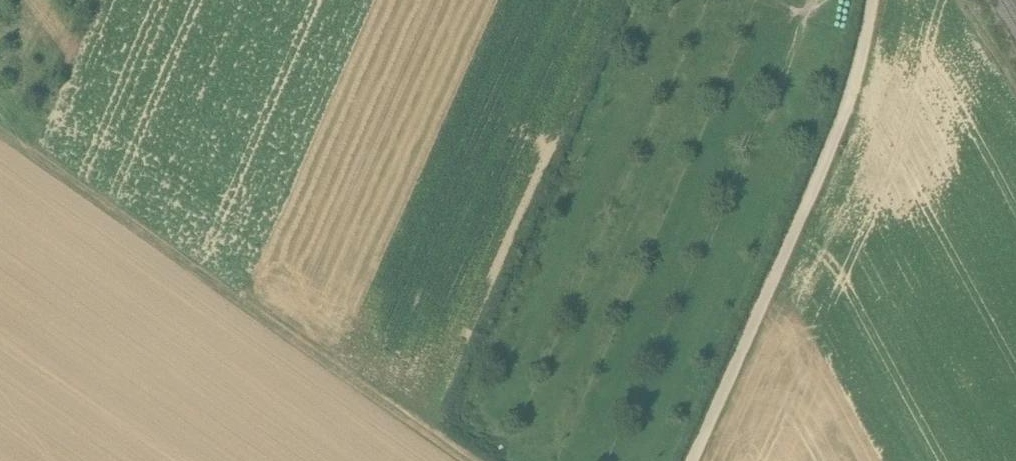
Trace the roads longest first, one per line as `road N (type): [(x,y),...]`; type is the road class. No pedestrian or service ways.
road 1 (track): [(695,460),(851,117),(877,0)]

